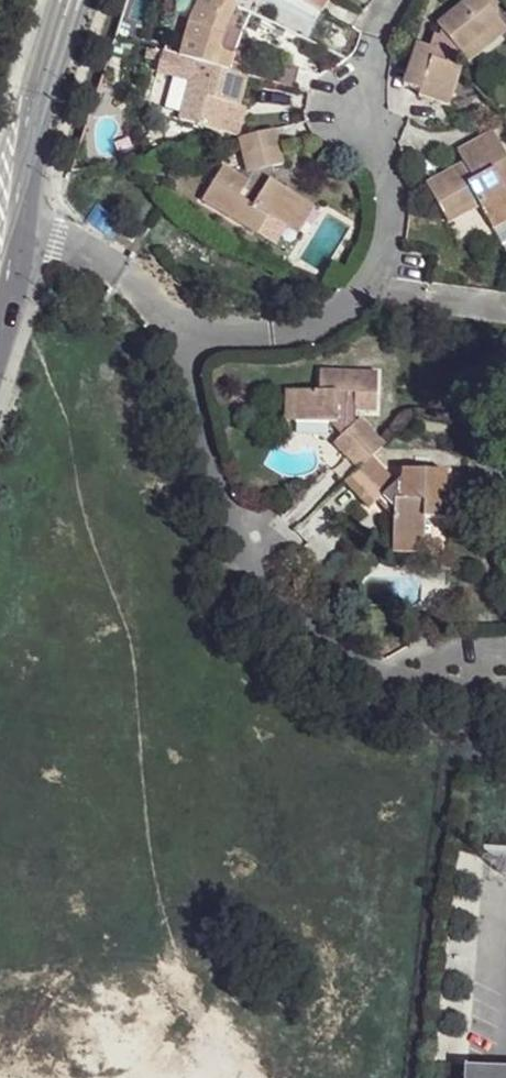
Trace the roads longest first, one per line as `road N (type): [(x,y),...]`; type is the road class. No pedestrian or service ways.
road 1 (residential): [(505,681),(437,681),(367,668),(311,633),(232,527),(185,365),(200,329)]
road 2 (residential): [(398,0),(377,45),(376,137),(392,192),(387,254),(373,293),(323,326),(200,329)]
road 3 (secondary): [(25,224),(98,0)]
road 4 (secondary): [(62,0),(26,119),(25,224)]
road 5 (residential): [(200,329),(25,224)]

